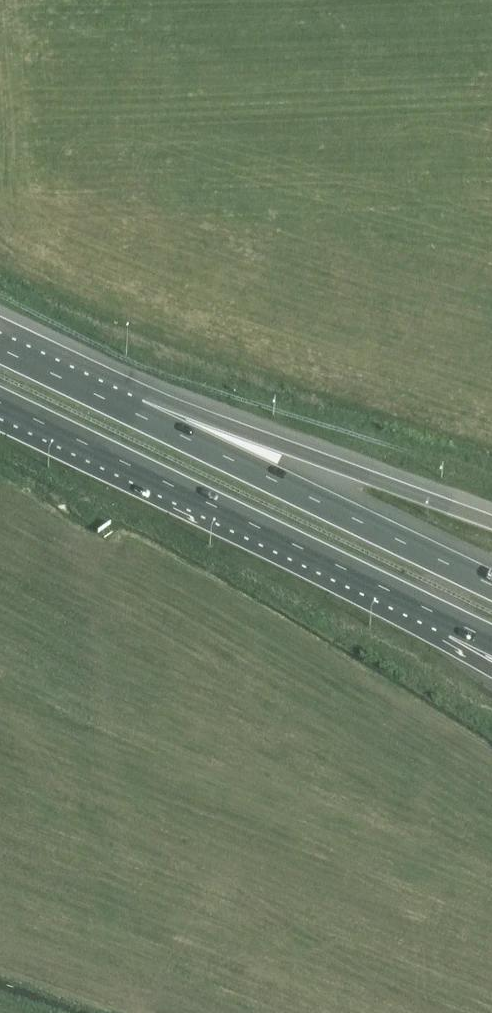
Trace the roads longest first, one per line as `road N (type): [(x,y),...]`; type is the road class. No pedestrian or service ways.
road 1 (unclassified): [(491,445),(168,245),(0,77)]
road 2 (motorway): [(0,403),(452,622)]
road 3 (motorway): [(491,585),(139,414)]
road 4 (motorway): [(491,521),(285,445),(139,414)]
road 5 (motorway): [(139,414),(0,348)]

